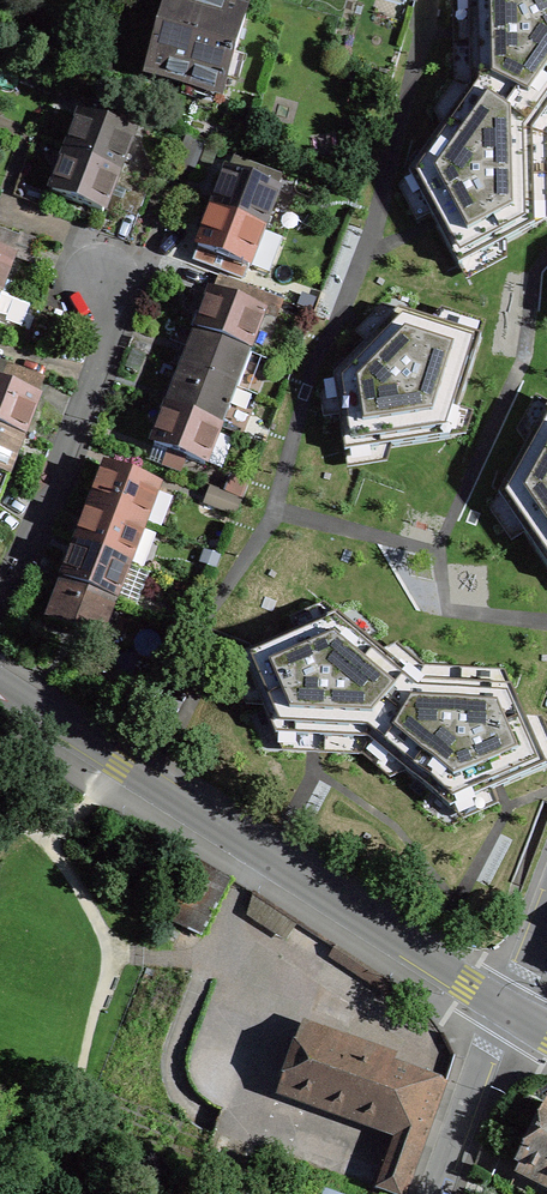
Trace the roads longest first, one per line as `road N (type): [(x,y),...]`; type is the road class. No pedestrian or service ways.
road 1 (tertiary): [(515,1012),(0,689)]
road 2 (residential): [(0,588),(52,490),(103,351),(106,277)]
road 3 (residential): [(448,1193),(515,1012)]

